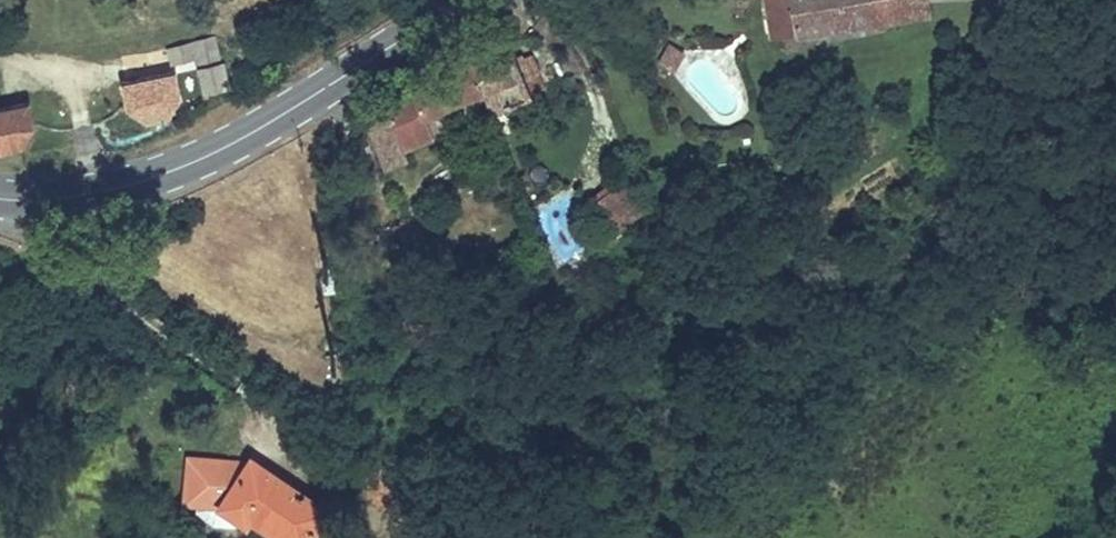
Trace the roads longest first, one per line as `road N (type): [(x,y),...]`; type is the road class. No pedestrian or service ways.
road 1 (primary): [(469,0),(225,151),(161,180),(67,202),(0,199)]

